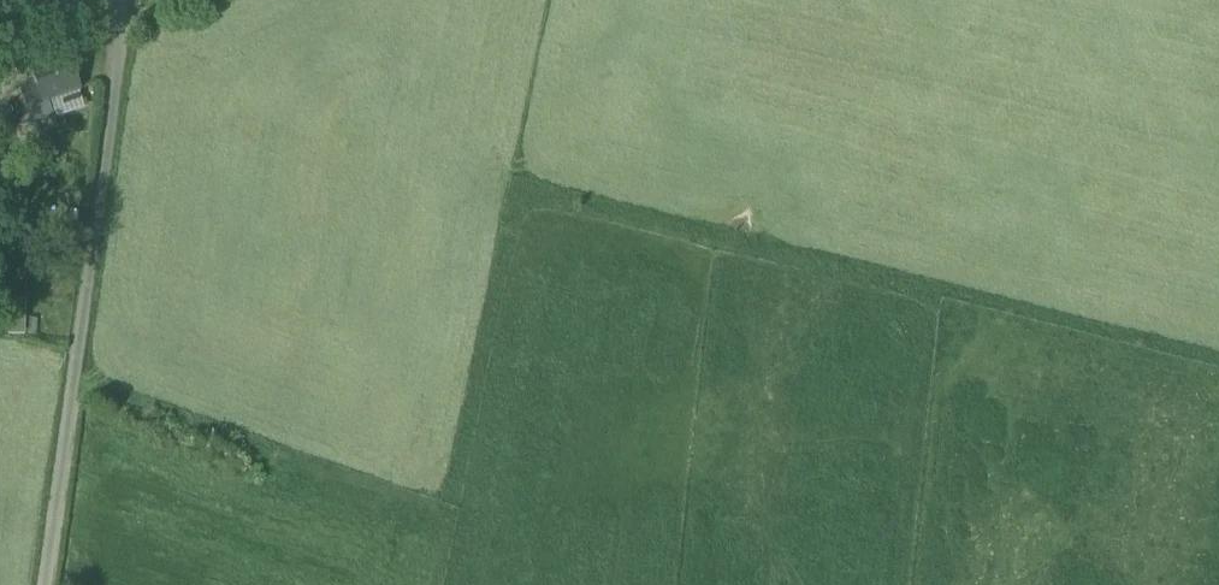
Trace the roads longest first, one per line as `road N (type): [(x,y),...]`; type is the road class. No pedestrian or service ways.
road 1 (track): [(1218,361),(488,167)]
road 2 (unclassified): [(120,0),(44,584)]

